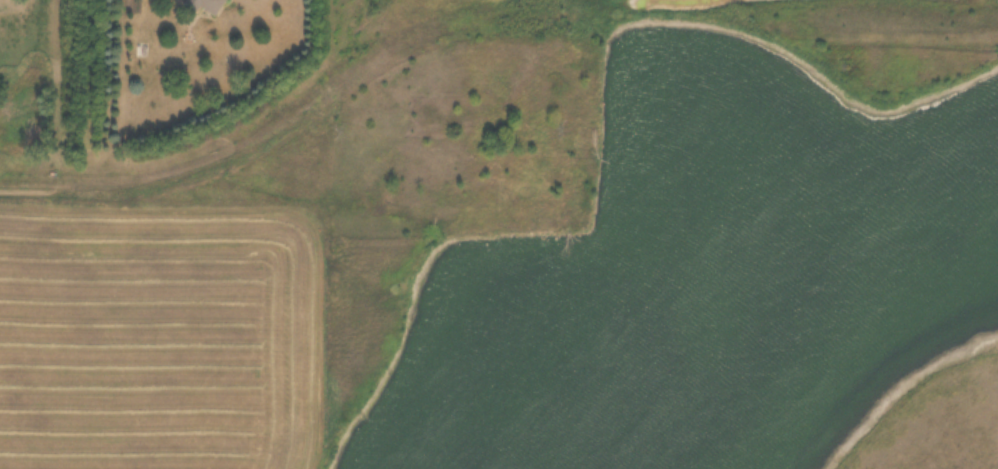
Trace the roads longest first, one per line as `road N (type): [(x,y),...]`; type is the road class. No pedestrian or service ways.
road 1 (residential): [(318,111),(77,187),(0,187)]

